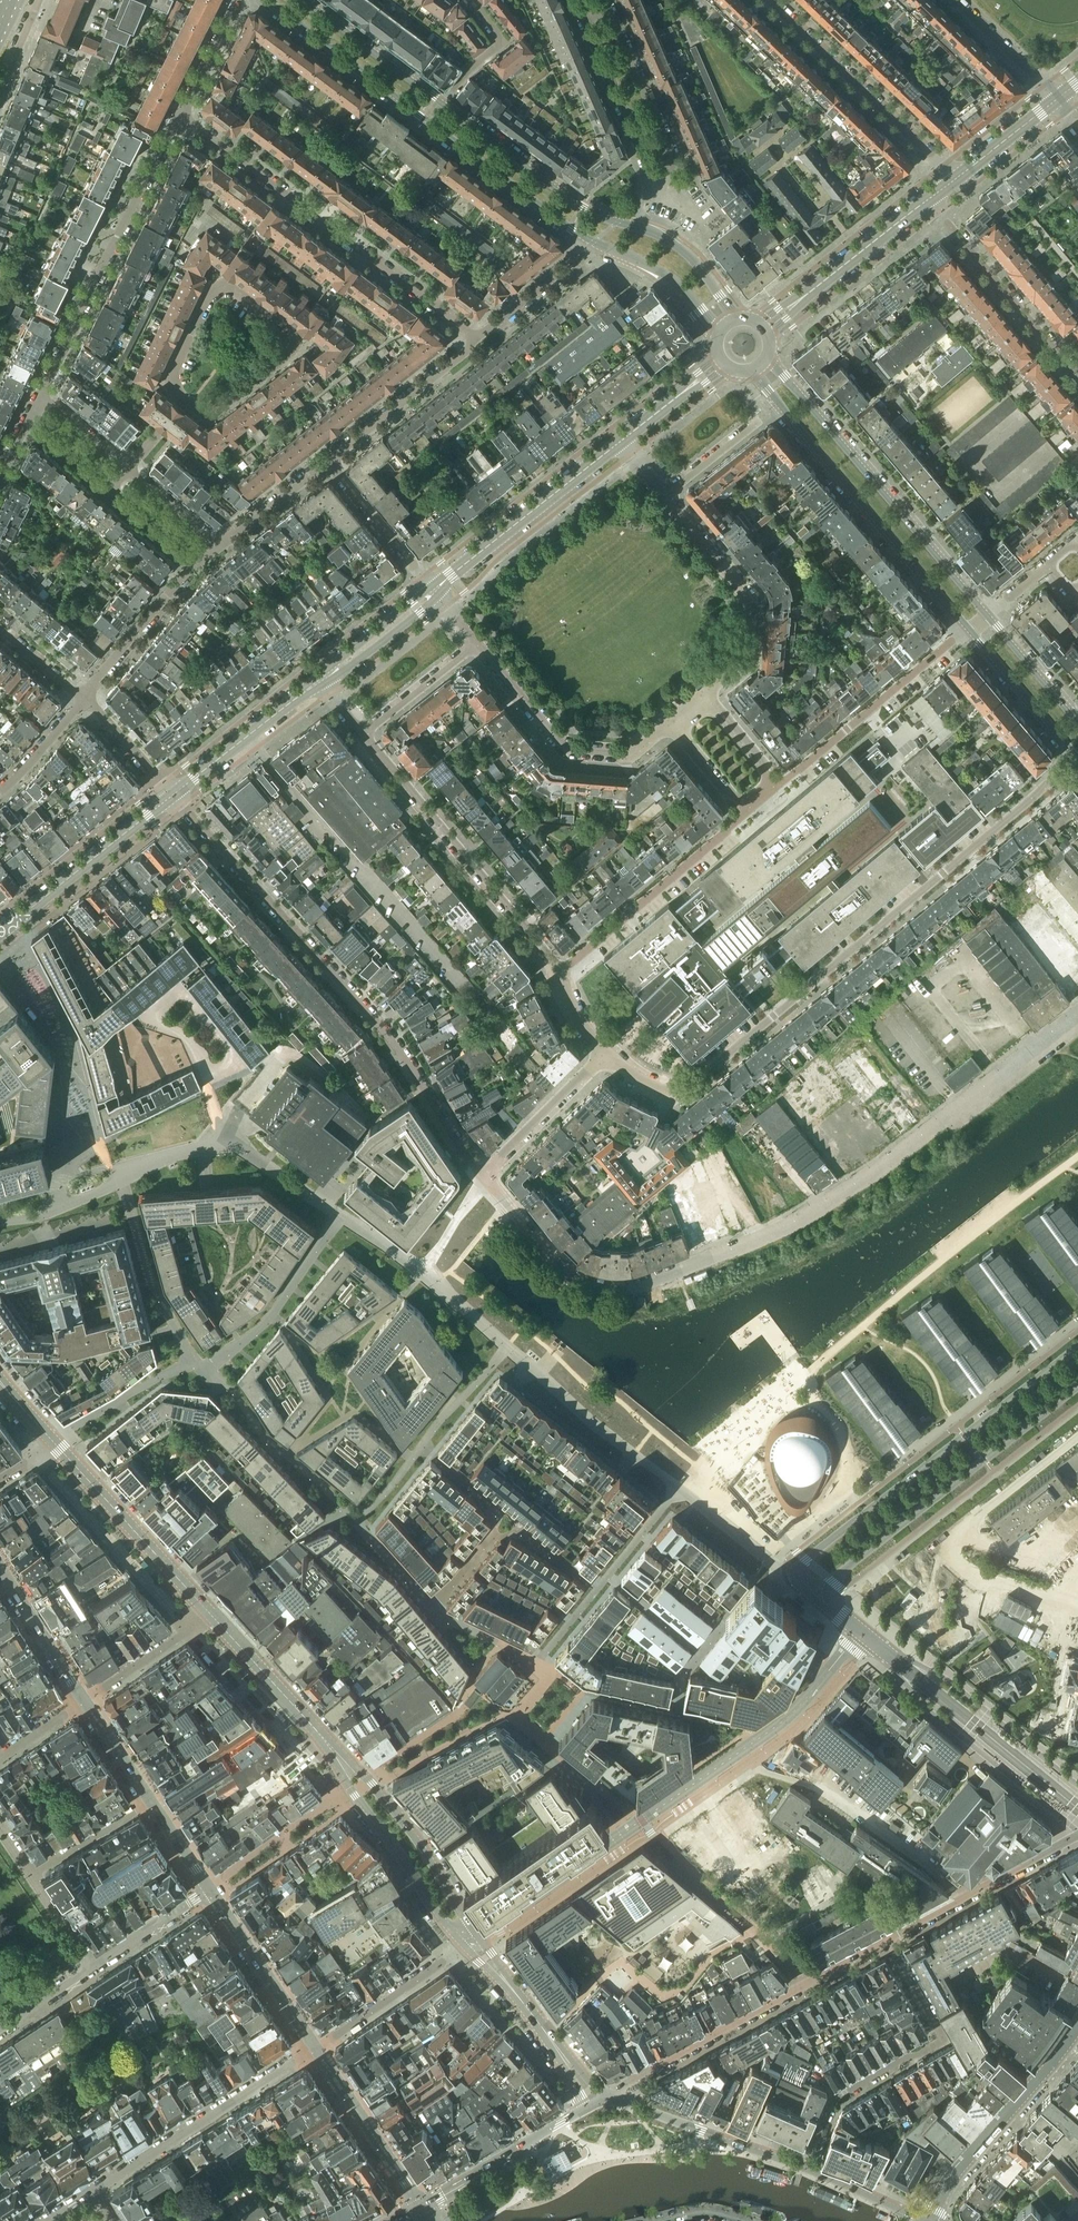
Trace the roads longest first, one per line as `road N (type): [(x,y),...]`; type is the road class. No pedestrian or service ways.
road 1 (residential): [(604,1053),(661,1091),(692,1086),(1077,759)]
road 2 (residential): [(597,1284),(635,1285),(784,1224),(1077,1021)]
road 3 (residential): [(174,794),(392,1040),(485,1176)]
road 4 (tertiary): [(1077,1344),(783,1577)]
road 5 (secondary): [(989,617),(767,357)]
road 6 (tertiary): [(809,1598),(1077,1387)]
road 7 (secondary): [(752,369),(968,627)]
road 8 (residential): [(704,693),(742,662),(748,593),(619,440)]
road 9 (residential): [(181,115),(42,395)]
road 10 (residential): [(803,2167),(833,2099),(940,2042),(888,1938)]
road 11 (residential): [(361,732),(559,971)]
road 12 (tertiary): [(860,1633),(1077,1808)]
road 13 (residential): [(314,2047),(95,2189)]
road 14 (tertiary): [(477,1935),(407,1826),(321,1734)]
road 15 (residential): [(476,642),(566,749),(629,754),(669,722)]
road 16 (residential): [(951,180),(773,0)]
road 17 (residential): [(777,786),(968,627)]
road 18 (tertiary): [(928,2220),(948,2181),(1077,2025)]
road 19 (residential): [(559,971),(747,813)]
road 20 (tertiary): [(435,590),(619,440)]
road 21 (residential): [(928,200),(1077,375)]
road 22 (tertiary): [(207,1610),(54,1442)]
road 23 (residential): [(803,1984),(608,2095)]
road 24 (tertiary): [(0,933),(174,794)]
road 25 (residential): [(1077,1836),(888,1938)]
road 26 (secondary): [(618,222),(578,205),(442,102)]
road 27 (tertiary): [(803,2167),(608,2095)]
road 28 (secondary): [(428,121),(594,242)]
road 29 (secondary): [(269,0),(428,121)]
road 30 (residential): [(653,172),(666,174),(673,156),(608,8)]
road 31 (tertiary): [(588,2106),(421,2204)]
road 32 (residential): [(608,8),(585,18),(653,172)]
road 33 (residential): [(329,462),(476,337)]
road 34 (tertiary): [(351,1790),(464,1944)]
road 35 (tertiary): [(314,2047),(421,2204)]
road 36 (tertiary): [(210,1889),(314,2047)]
road 37 (tertiary): [(174,794),(319,681)]
road 38 (unclassified): [(464,1944),(314,2047)]
road 39 (residential): [(85,695),(197,563)]
road 40 (residential): [(210,1889),(351,1790)]
road 41 (residential): [(485,1176),(604,1053)]
road 42 (secondary): [(442,102),(306,0)]
road 43 (secondary): [(968,627),(1077,757)]
road 44 (tertiary): [(321,1734),(207,1610)]
road 45 (residential): [(329,462),(435,590)]
road 46 (tertiary): [(803,297),(928,200)]
road 47 (secondary): [(738,318),(681,249),(618,222)]
road 48 (residential): [(597,1284),(544,1249),(485,1176)]
road 49 (secondary): [(594,242),(656,269),(720,330)]
road 50 (unclassified): [(84,1700),(207,1610)]
road 51 (tertiary): [(0,1573),(84,1700)]
road 52 (residential): [(476,337),(594,242)]
road 53 (tertiary): [(319,681),(435,590)]
road 54 (residential): [(361,732),(476,642)]
road 55 (residential): [(151,1797),(28,1872)]
road 56 (residential): [(363,252),(476,337)]
road 57 (residential): [(957,0),(1057,99)]
road 58 (residential): [(184,400),(218,410),(296,340)]
road 59 (residential): [(217,546),(329,462)]
road 60 (residential): [(94,1966),(210,1889)]
road 61 (residential): [(442,102),(504,41),(472,0)]
road 62 (secondary): [(1077,723),(989,617)]
road 63 (residential): [(223,283),(212,290),(172,374),(184,400)]
road 64 (residential): [(181,115),(288,196)]
road 65 (tertiary): [(951,180),(1057,99)]
road 66 (residential): [(174,794),(85,695)]
road 67 (tertiary): [(923,2220),(803,2167)]
road 68 (residential): [(122,1182),(45,1215),(0,1222)]
road 69 (residential): [(239,0),(181,115)]
road 70 (residential): [(0,790),(85,695)]

